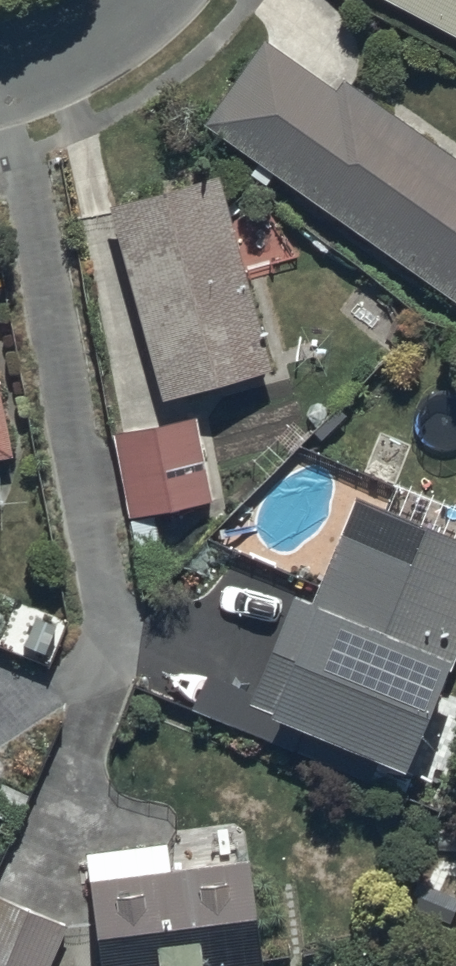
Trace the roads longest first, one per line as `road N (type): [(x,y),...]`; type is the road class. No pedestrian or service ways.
road 1 (residential): [(0,70),(120,0)]

